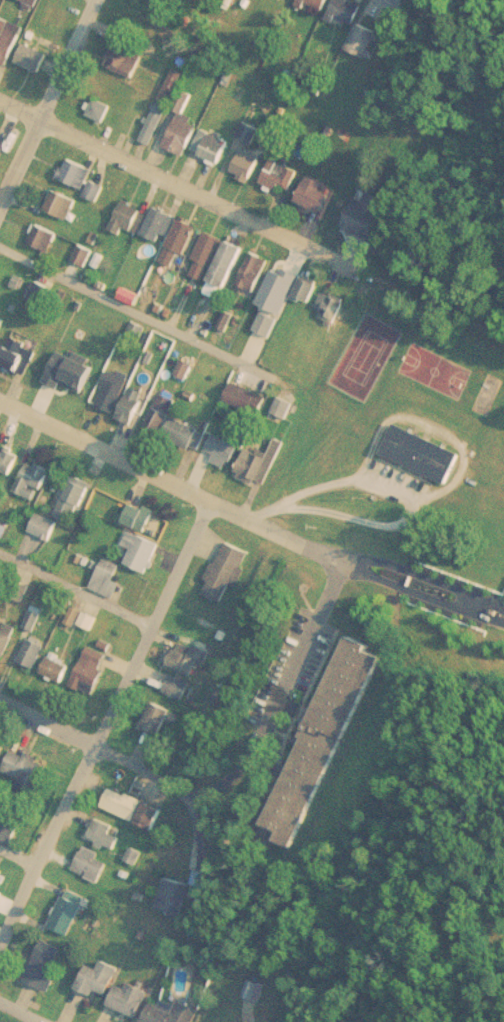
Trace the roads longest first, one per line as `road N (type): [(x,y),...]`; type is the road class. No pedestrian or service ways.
road 1 (residential): [(0,948),(154,622),(204,489)]
road 2 (residential): [(0,100),(361,270)]
road 3 (residential): [(0,247),(253,369)]
road 4 (residential): [(0,208),(98,0)]
road 5 (residential): [(0,391),(204,489)]
road 6 (residential): [(0,702),(200,796)]
road 7 (residential): [(340,546),(503,610)]
road 8 (residential): [(503,602),(376,548),(340,546)]
road 9 (residential): [(204,489),(340,546)]

